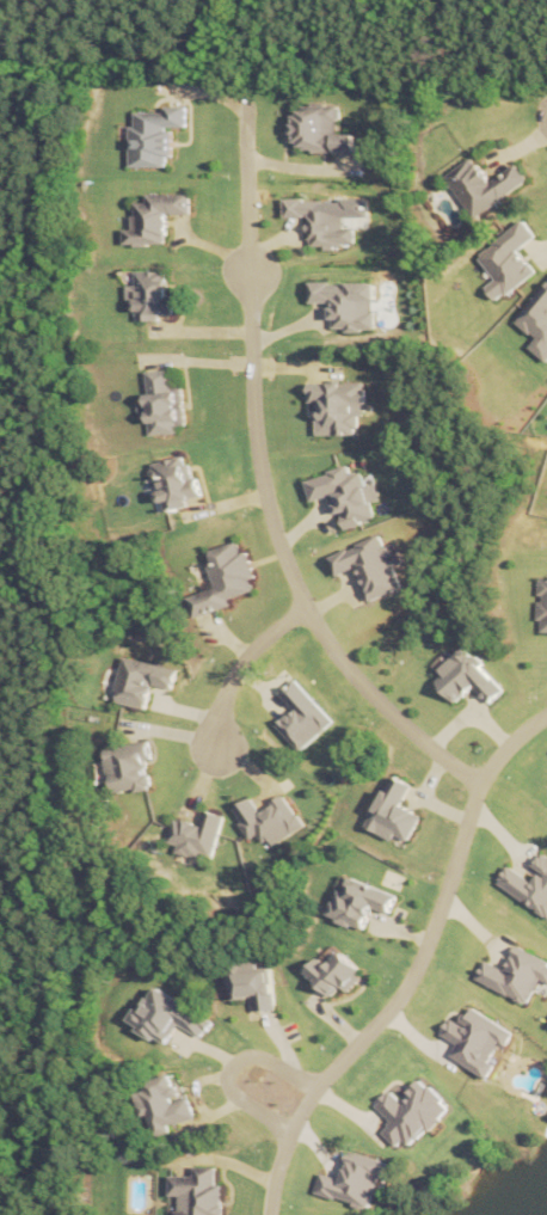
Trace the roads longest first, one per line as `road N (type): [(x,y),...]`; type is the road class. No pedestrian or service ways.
road 1 (residential): [(242,108),(256,409),(278,541),(325,638),(357,680),(481,786)]
road 2 (residential): [(546,716),(481,786),(426,947),(407,984),(299,1117),(269,1214)]
road 3 (residential): [(320,1087),(263,1055),(232,1062),(231,1091),(293,1131)]
road 4 (residential): [(308,608),(279,626),(233,681),(214,750)]

